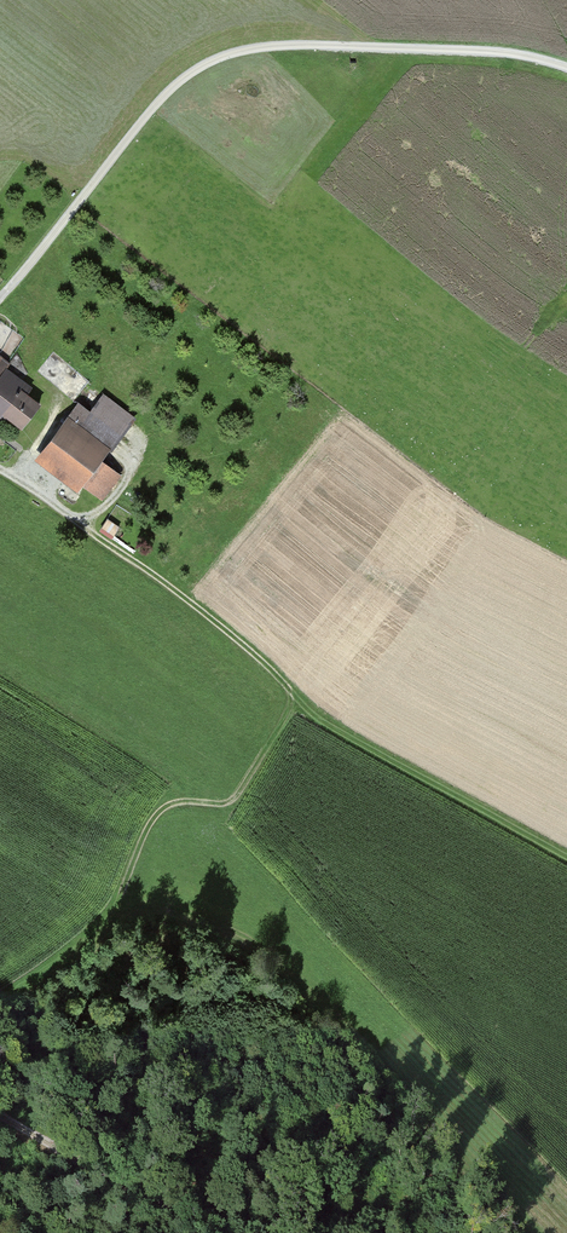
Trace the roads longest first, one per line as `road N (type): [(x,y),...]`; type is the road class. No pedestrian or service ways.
road 1 (track): [(0,465),(192,599),(248,647),(309,720),(566,859)]
road 2 (unclassified): [(566,72),(510,54),(273,48),(208,62),(167,93),(0,297)]
road 3 (track): [(292,694),(241,792),(226,803),(164,810),(124,889)]
road 4 (track): [(201,1232),(0,1113)]

